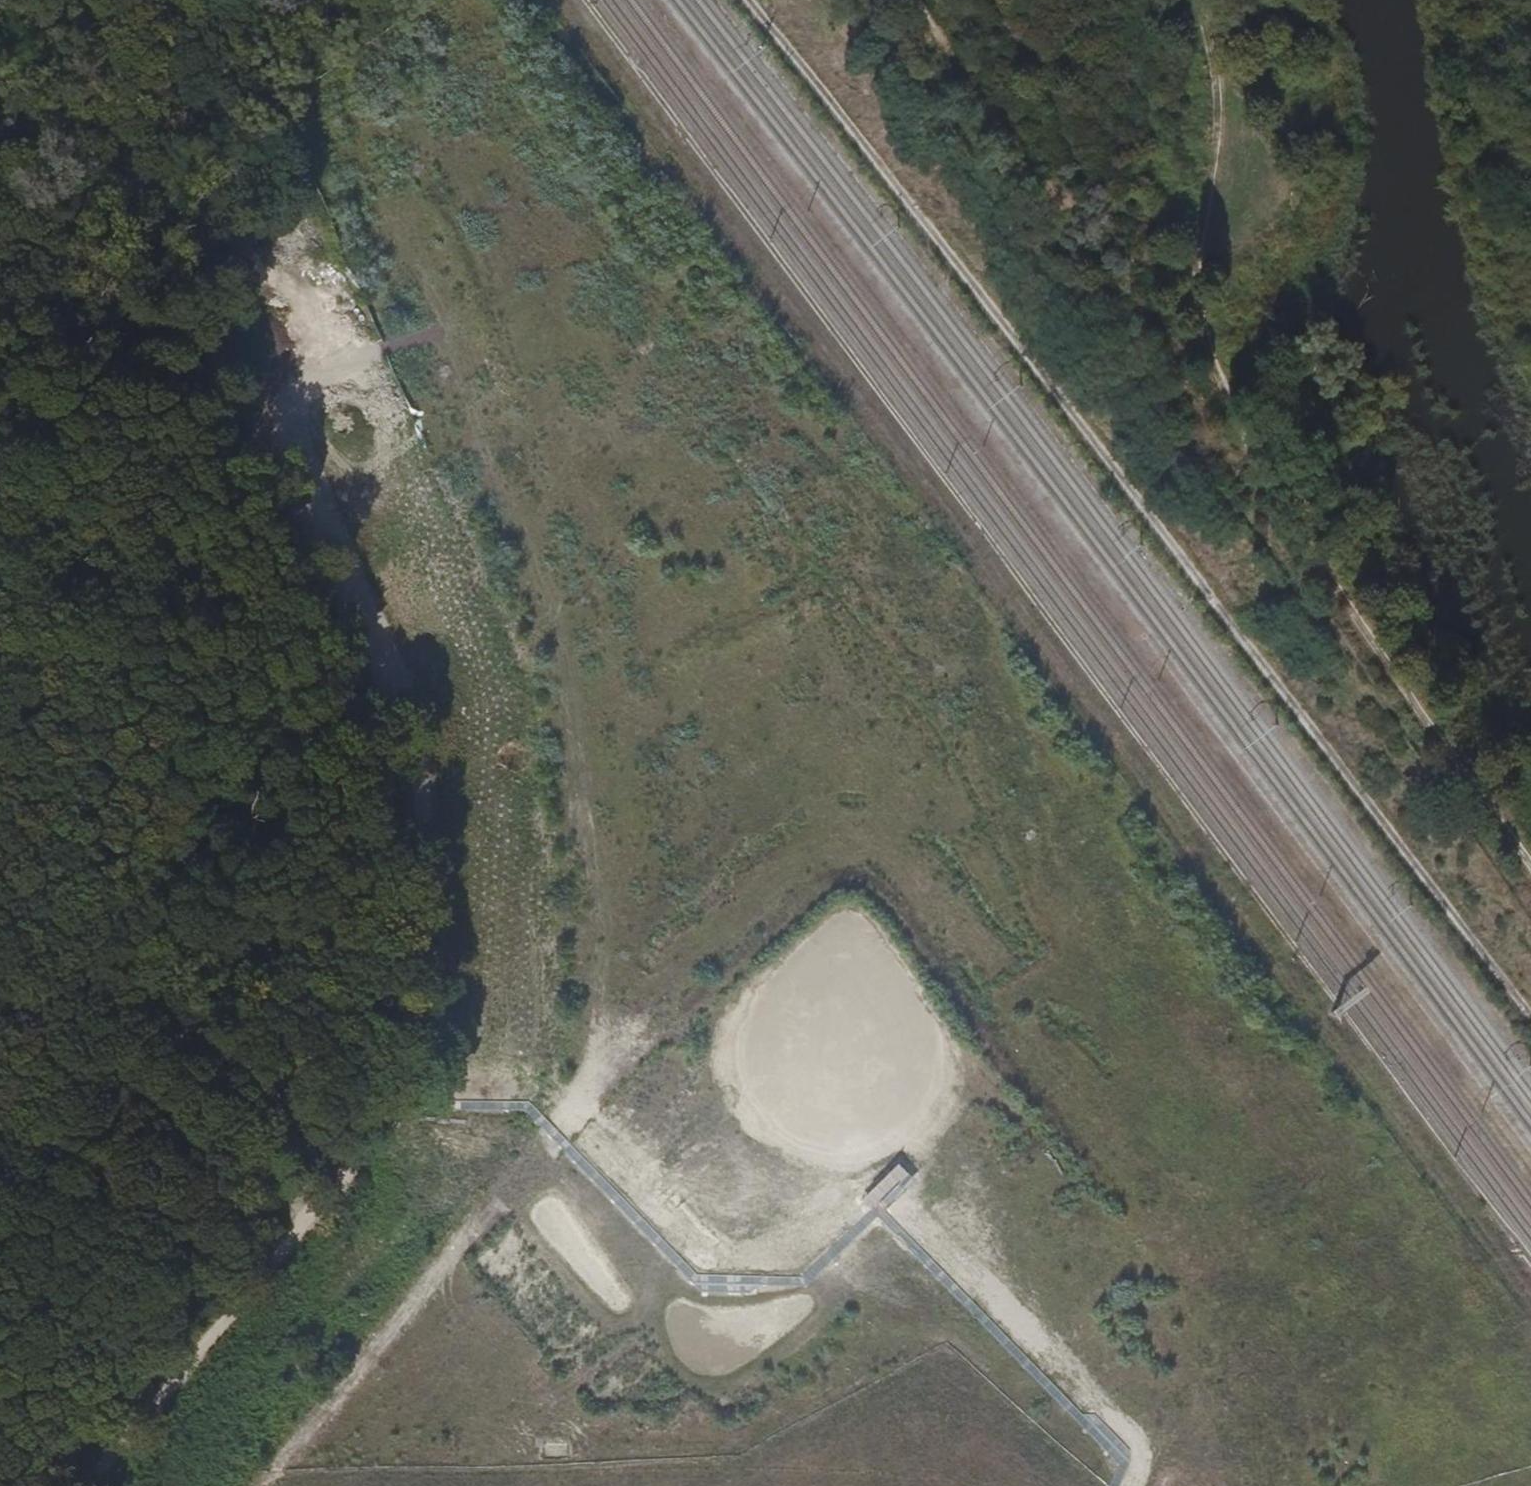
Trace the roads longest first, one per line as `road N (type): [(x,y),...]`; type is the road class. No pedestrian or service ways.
road 1 (track): [(1530,1299),(728,231),(566,0)]
road 2 (track): [(1199,0),(1220,124),(1196,279),(1205,346),(1316,555),(1530,844)]

